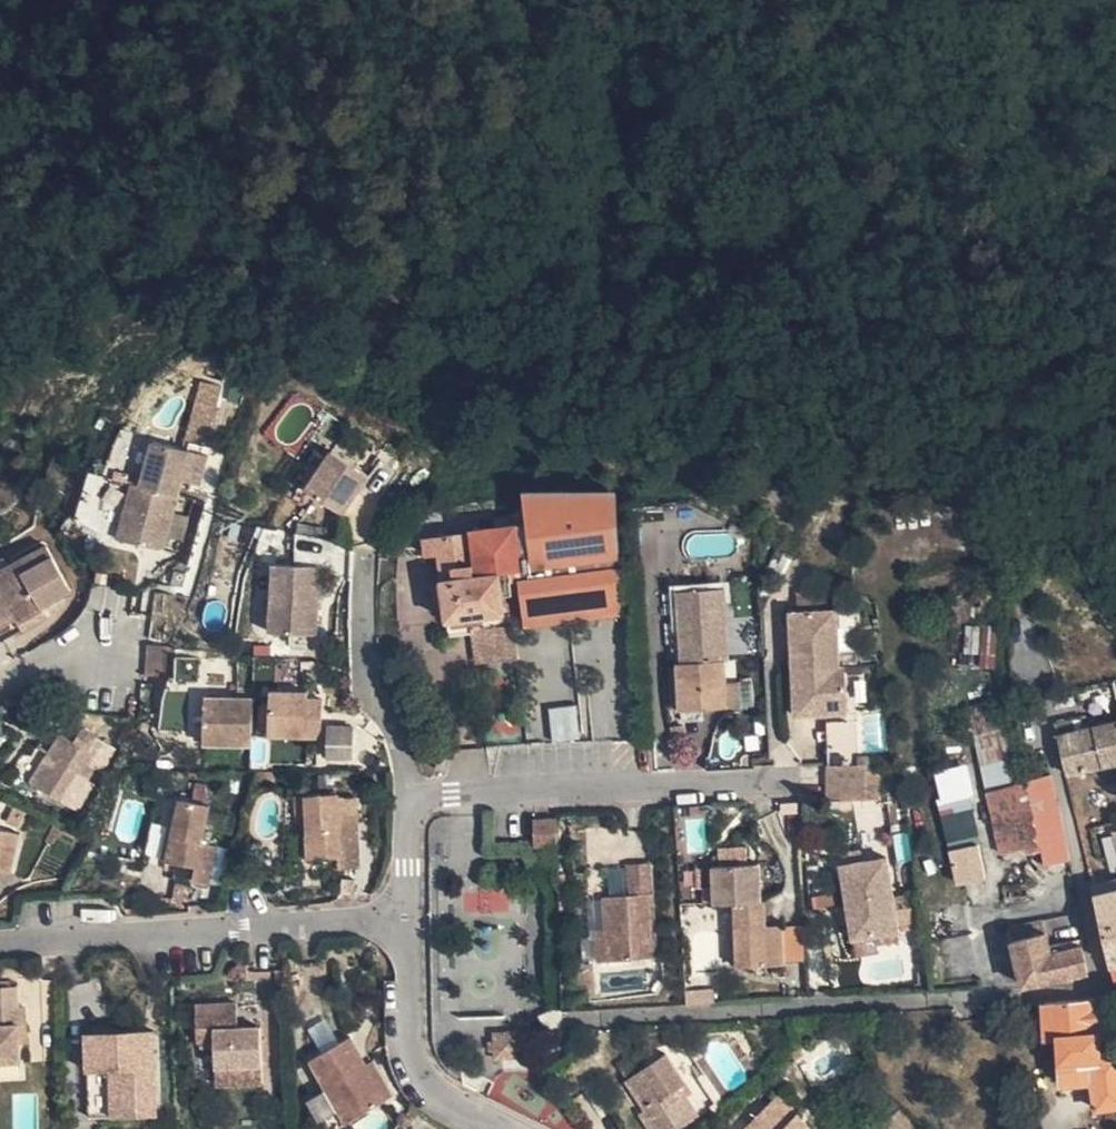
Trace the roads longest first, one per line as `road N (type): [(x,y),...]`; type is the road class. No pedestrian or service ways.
road 1 (track): [(380,93),(379,171),(328,290),(321,339),(414,447),(495,475),(773,453),(873,465),(933,486),(991,537)]
road 2 (residential): [(403,923),(416,798),(457,787),(797,785)]
road 3 (residential): [(403,923),(0,942)]
road 4 (residential): [(509,1128),(446,1099),(420,1067),(414,940),(403,923)]
road 5 (track): [(991,537),(1031,536),(1115,563)]
road 6 (residential): [(111,645),(60,659),(0,691)]

